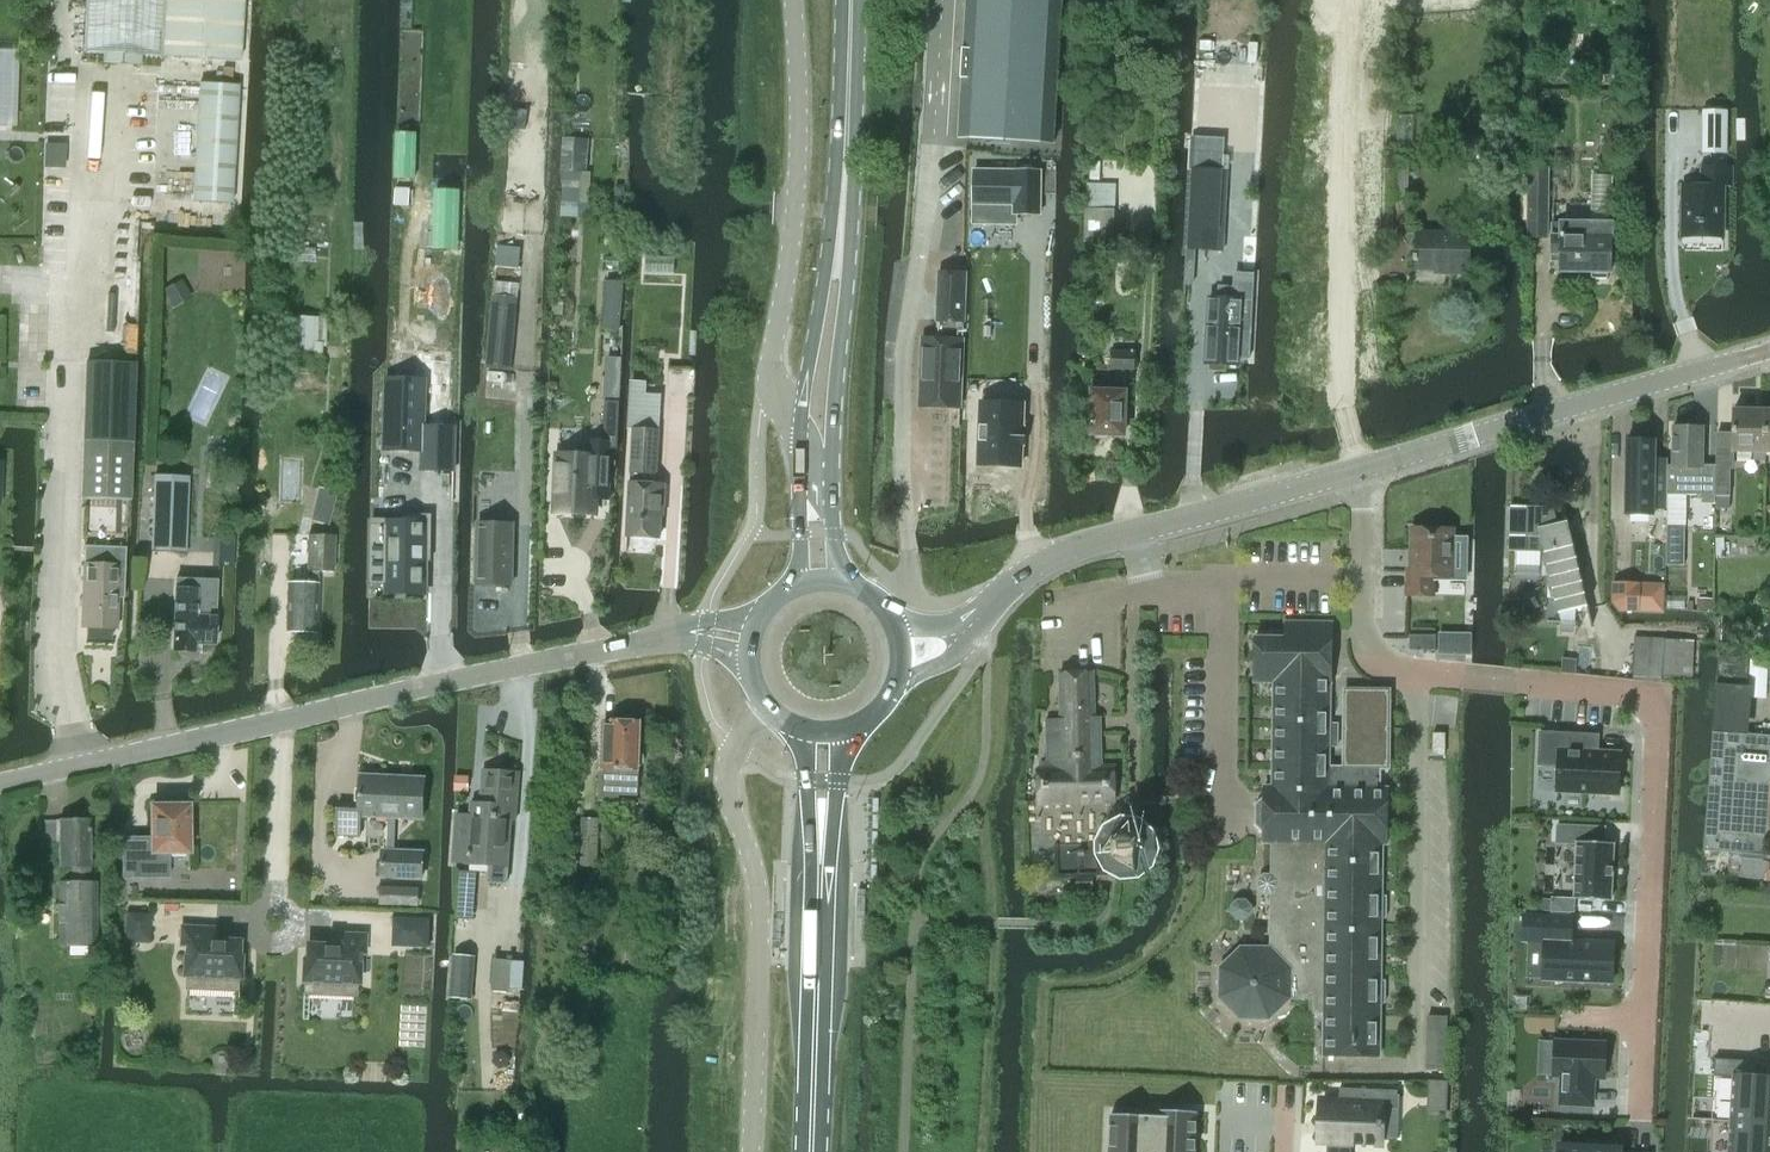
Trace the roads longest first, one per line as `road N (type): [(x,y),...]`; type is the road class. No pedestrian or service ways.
road 1 (tertiary): [(998,595),(1027,568),(1068,547),(1769,352)]
road 2 (residential): [(1419,689),(1440,676),(1649,694),(1660,718),(1643,1118)]
road 3 (unclassified): [(640,643),(0,774)]
road 4 (unclassified): [(795,0),(793,220),(767,376),(817,462)]
road 5 (primary): [(817,462),(845,190),(852,0)]
road 6 (primary): [(812,1151),(827,731)]
road 7 (unclassified): [(737,744),(727,777),(758,890),(750,1151)]
road 8 (tertiary): [(893,688),(964,646),(998,595)]

